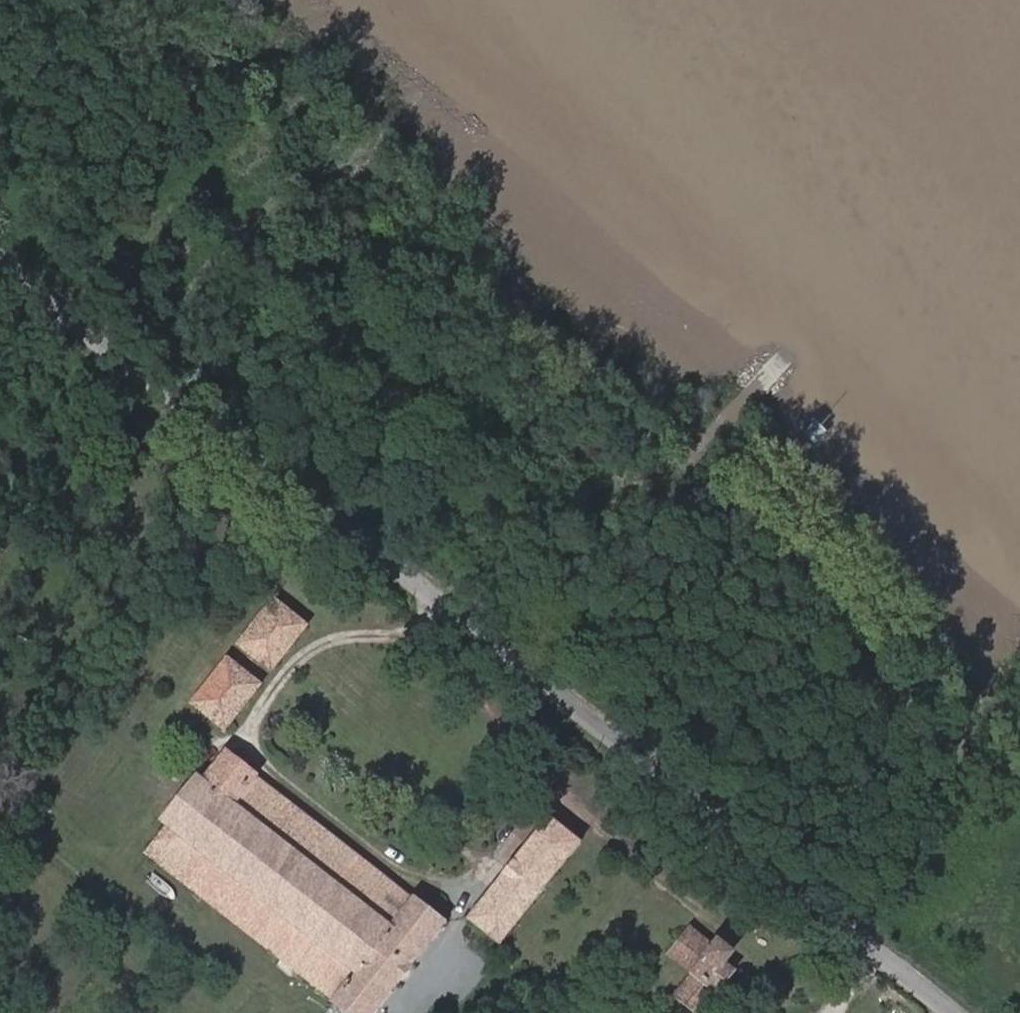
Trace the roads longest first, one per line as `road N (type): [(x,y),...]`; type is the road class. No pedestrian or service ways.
road 1 (residential): [(969,1012),(606,710),(0,248)]

